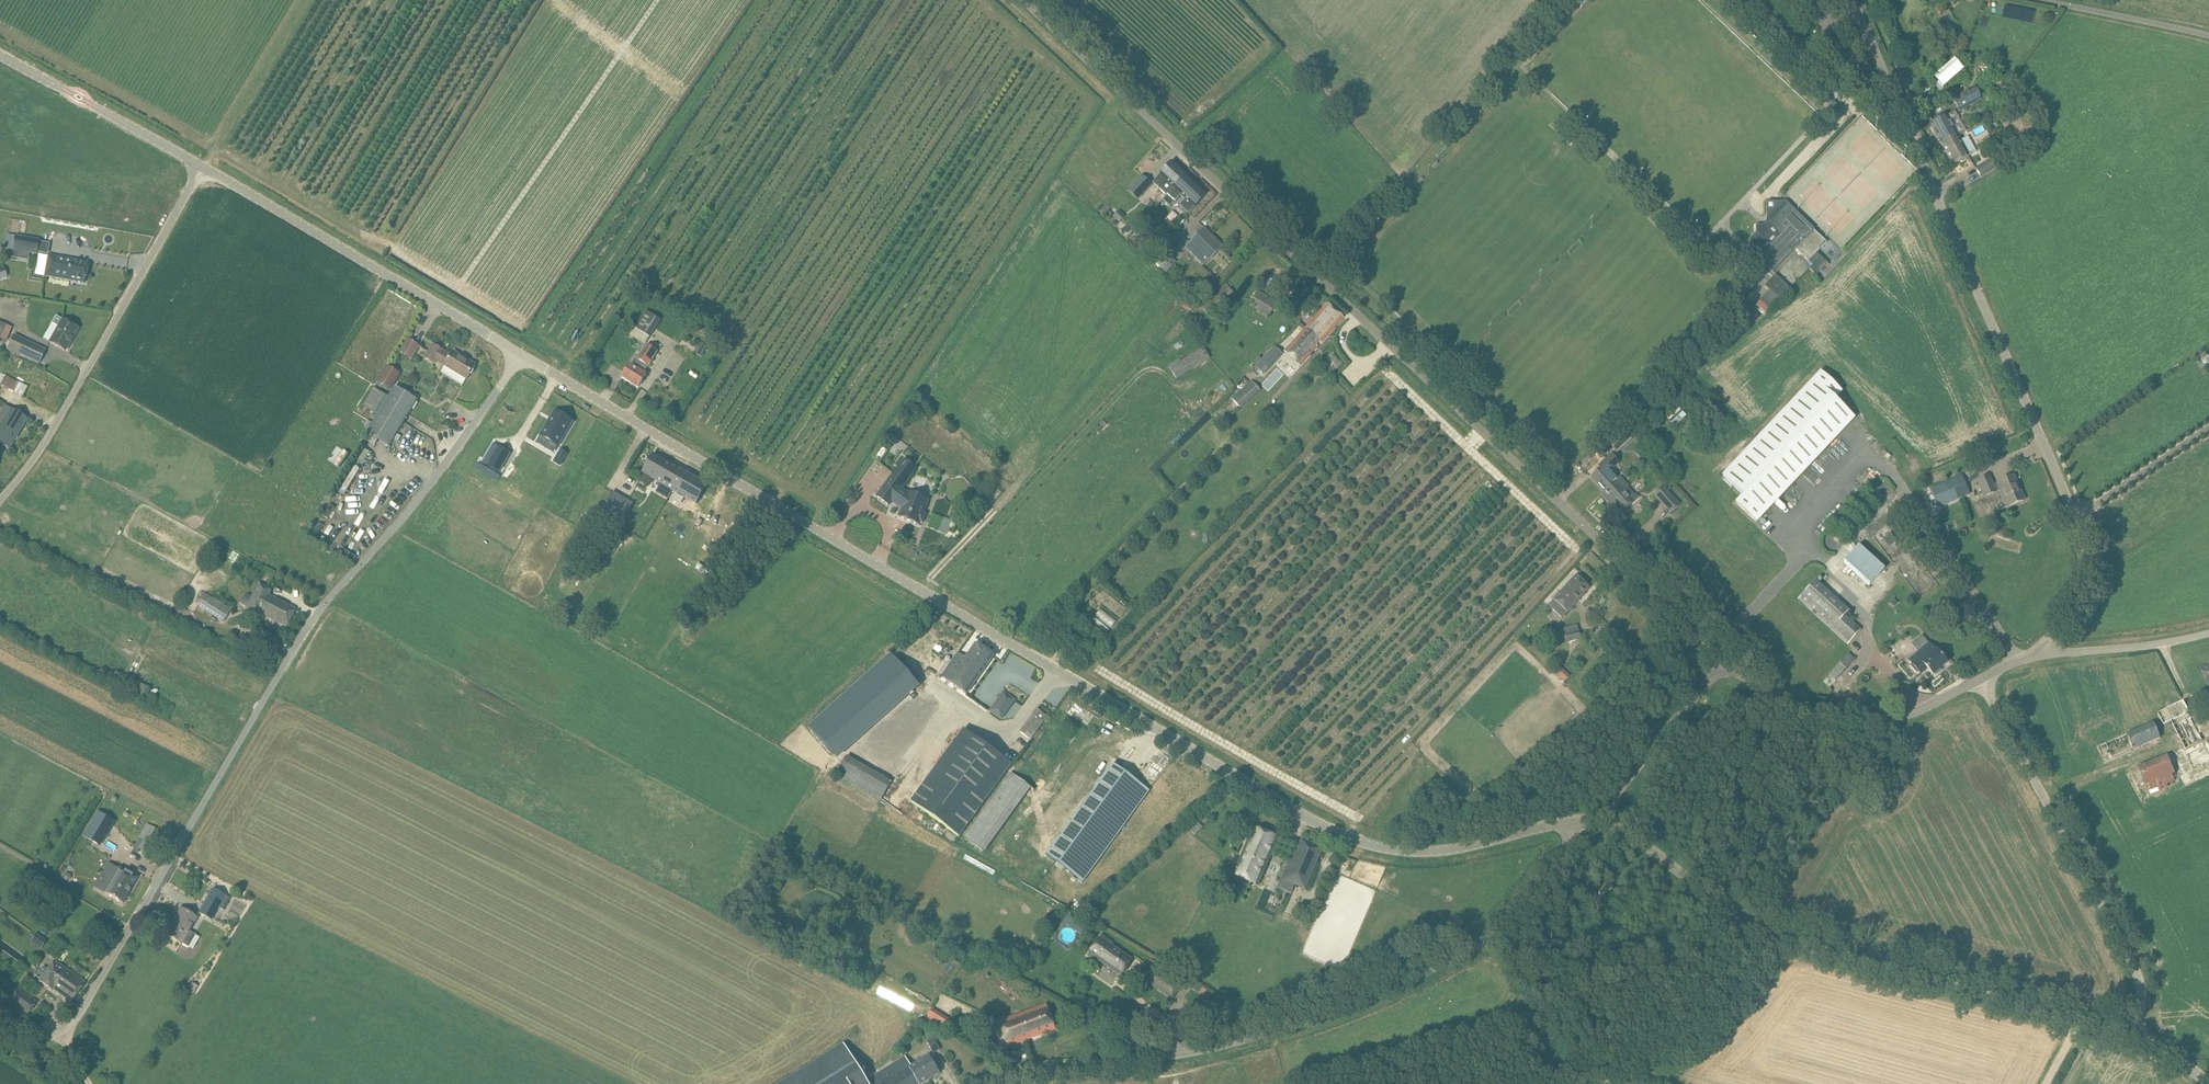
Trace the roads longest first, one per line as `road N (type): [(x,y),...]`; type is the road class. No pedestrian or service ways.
road 1 (unclassified): [(1571,821),(1449,850),(1411,852),(1348,839),(522,357)]
road 2 (unclassified): [(1726,664),(1021,0)]
road 3 (unclassified): [(70,1038),(313,619),(452,470),(522,357)]
road 4 (unclassified): [(986,1083),(1206,1050),(1403,983),(1485,939),(1514,912),(1569,844),(1571,821)]
road 5 (unclassified): [(2133,1036),(1778,939),(1599,815)]
road 6 (unclassified): [(2075,519),(1853,0)]
road 7 (unclassified): [(2133,1036),(2141,985),(1977,682)]
road 8 (unclassified): [(0,500),(49,437),(204,168)]
road 9 (unclassified): [(522,357),(204,168)]
road 10 (unclassified): [(1977,682),(1902,720),(1855,721),(1785,703),(1726,664)]
road 11 (unclassified): [(204,168),(0,59)]
road 12 (unclassified): [(1726,664),(1599,815)]
road 13 (unclassified): [(2208,36),(2040,0)]
road 14 (unclassified): [(2075,519),(2208,427)]
road 15 (unclassified): [(2050,647),(2135,647),(2208,632)]
road 16 (unclassified): [(2050,647),(2081,568),(2075,519)]

